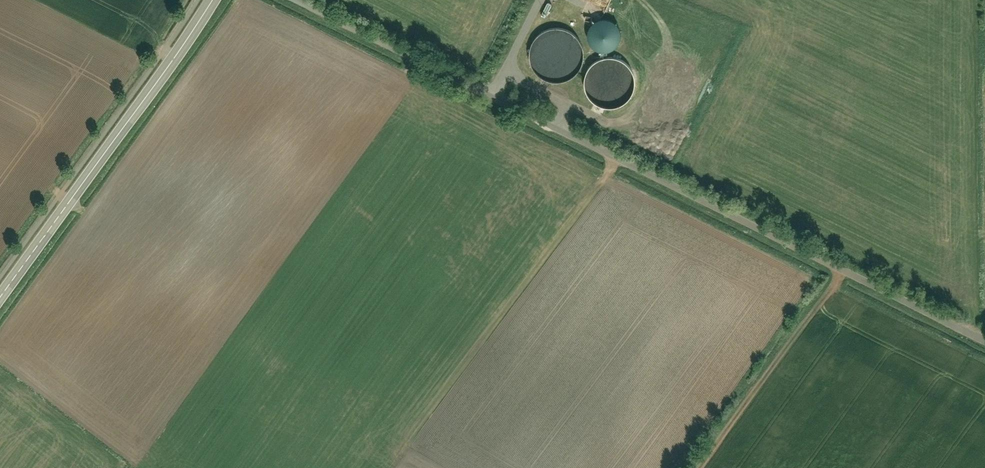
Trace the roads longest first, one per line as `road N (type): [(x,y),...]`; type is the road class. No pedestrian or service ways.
road 1 (unclassified): [(300,0),(984,337)]
road 2 (secondary): [(0,298),(213,0)]

